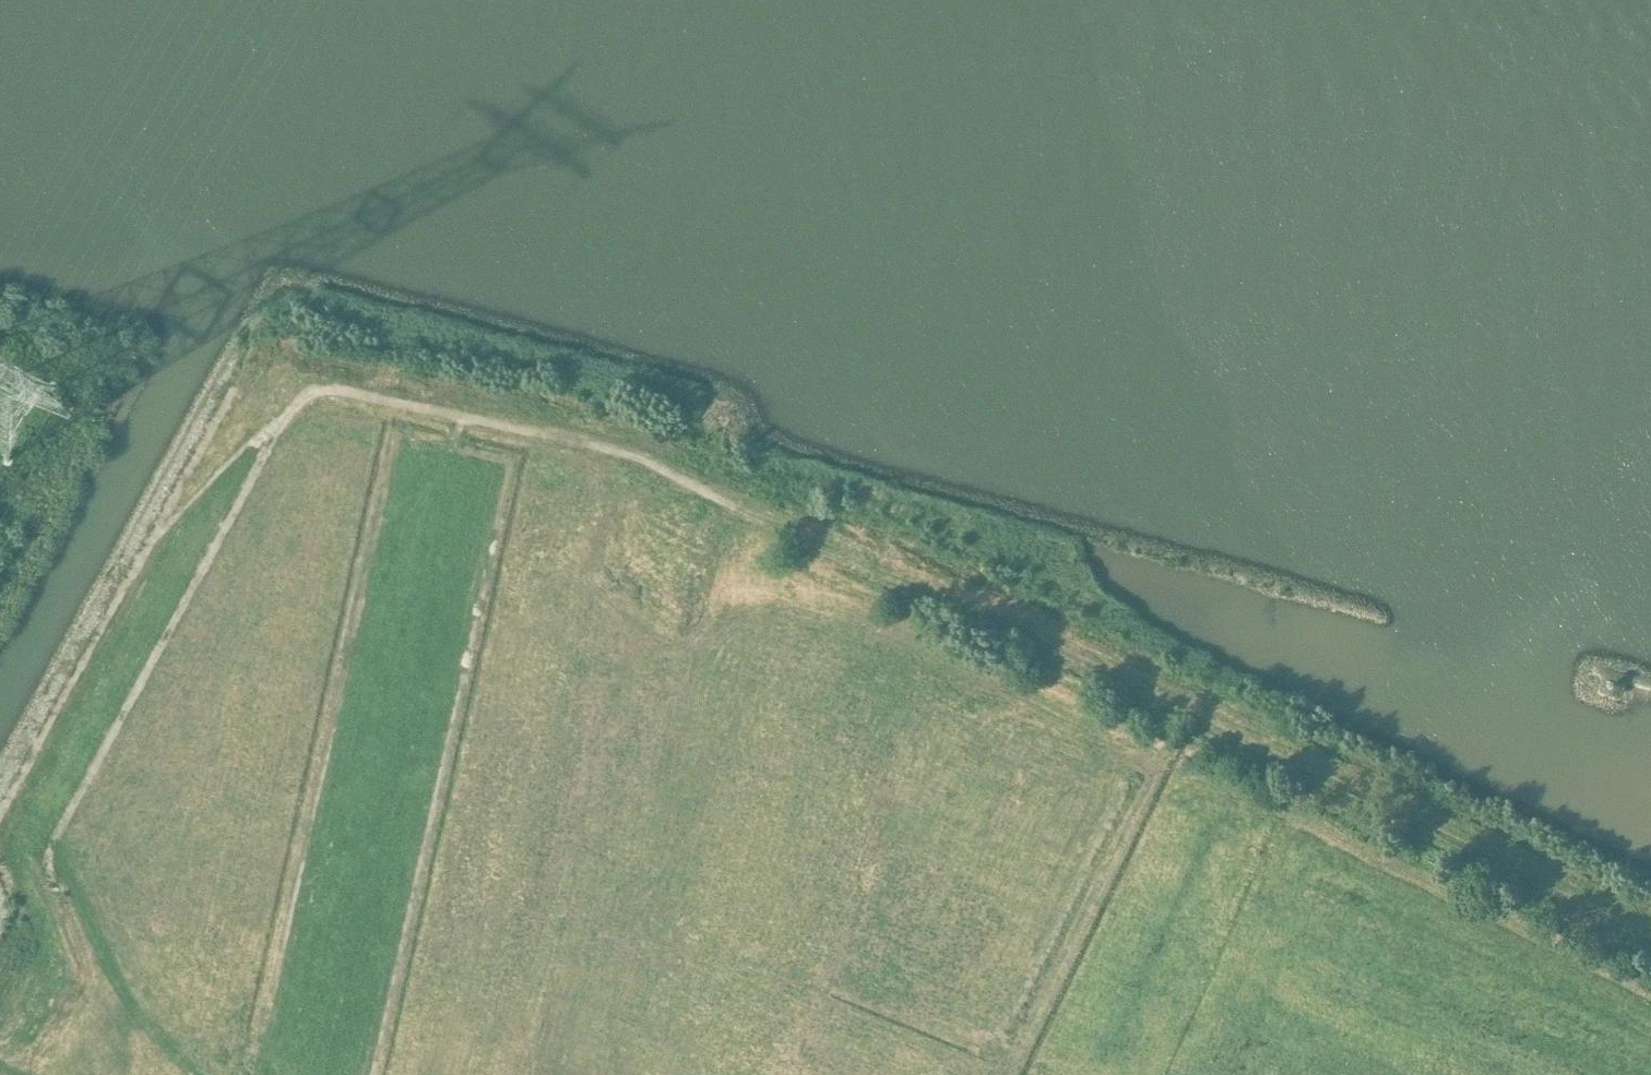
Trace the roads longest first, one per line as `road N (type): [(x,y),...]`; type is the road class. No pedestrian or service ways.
road 1 (track): [(1650,956),(1232,738),(638,462),(326,391),(294,408)]

